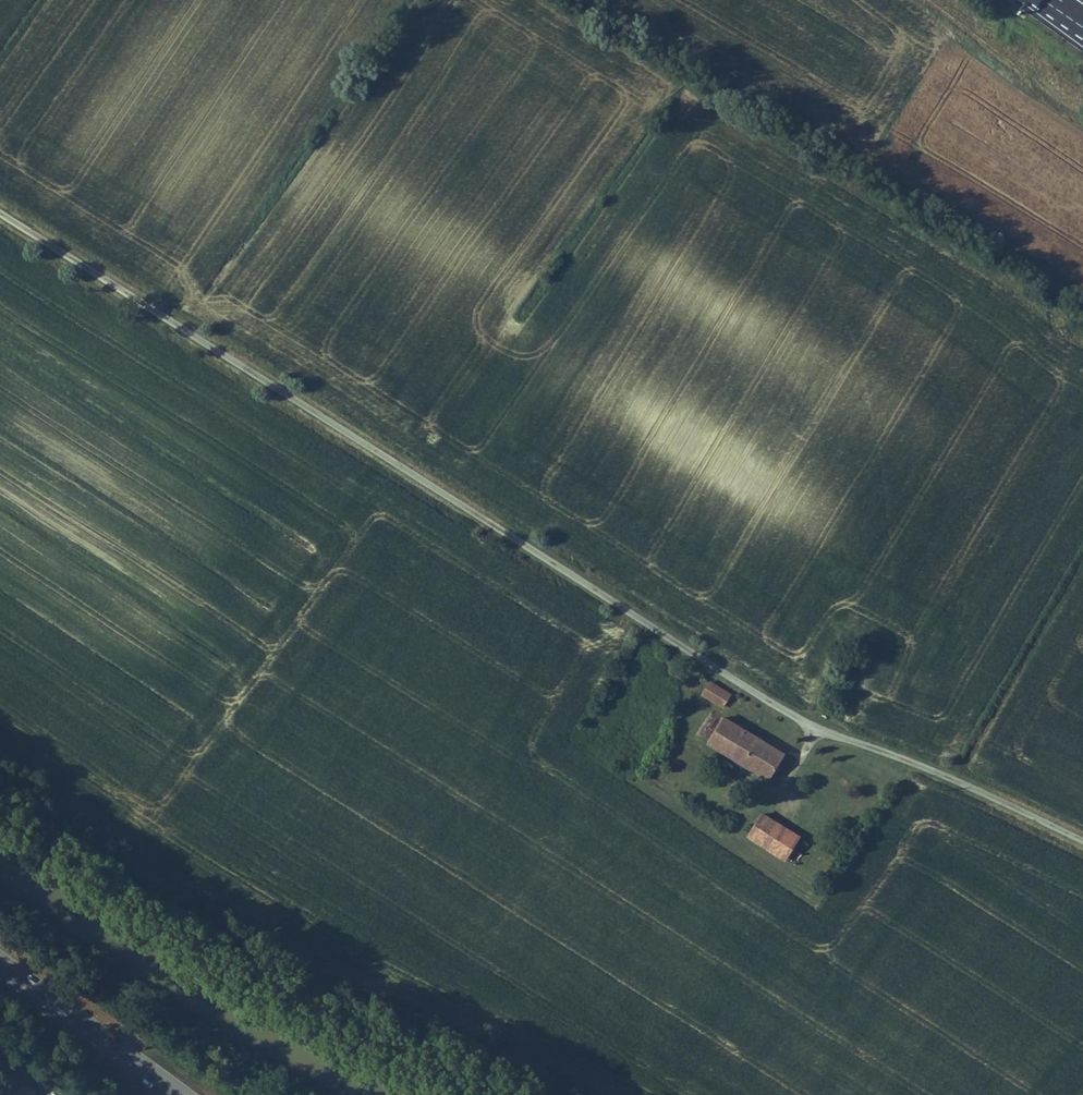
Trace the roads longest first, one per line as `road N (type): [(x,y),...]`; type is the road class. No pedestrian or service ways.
road 1 (unclassified): [(0,201),(801,714),(958,770),(1082,831)]
road 2 (primary): [(0,964),(183,1094)]

